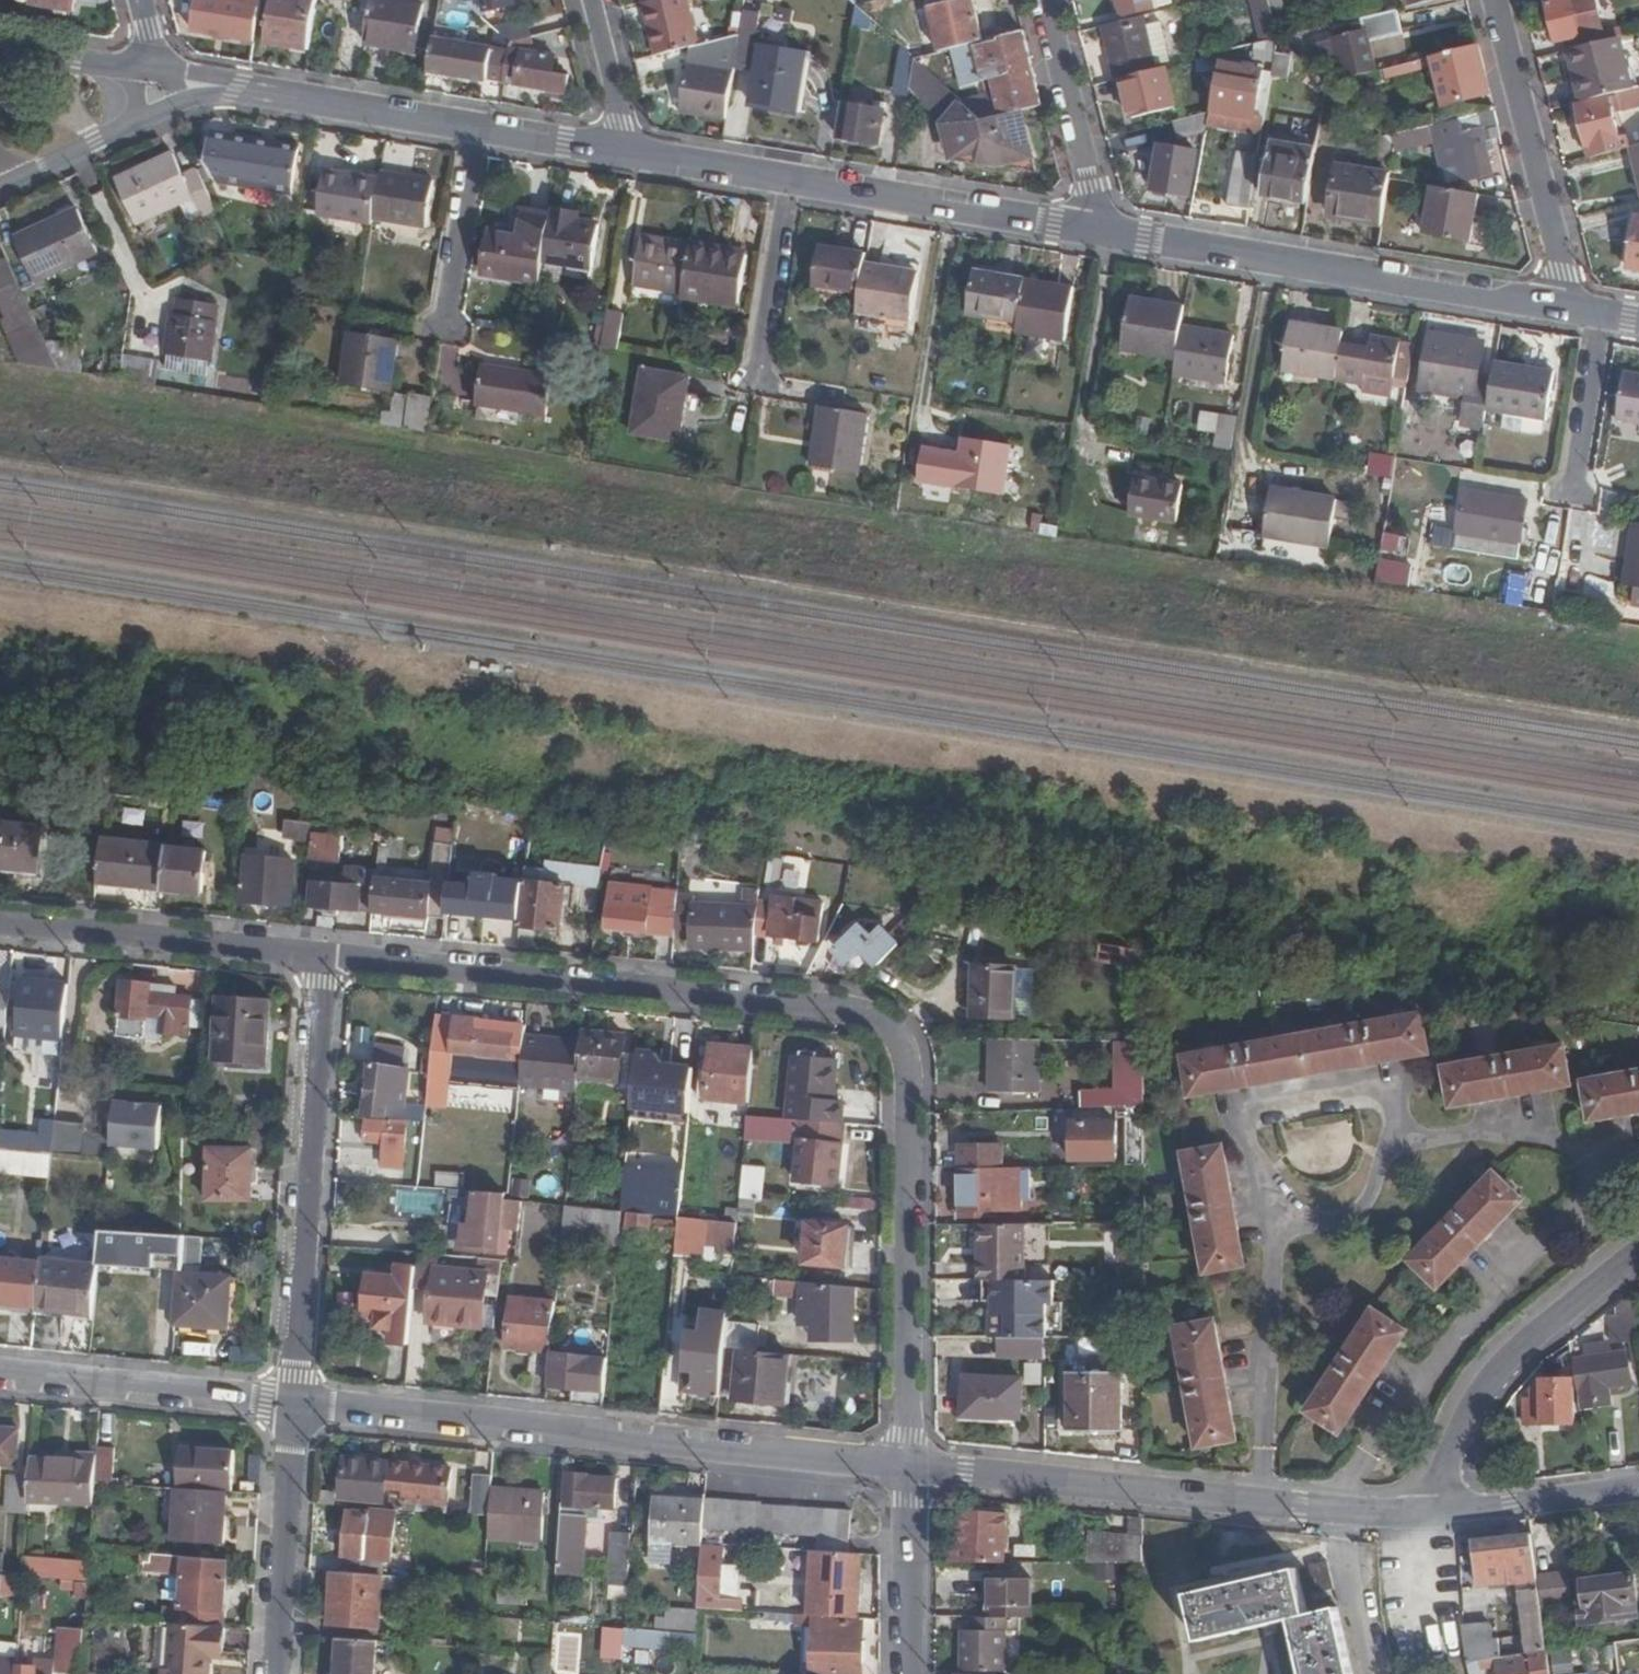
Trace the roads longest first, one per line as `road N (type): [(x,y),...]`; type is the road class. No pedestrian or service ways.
road 1 (residential): [(906,1465),(908,1080),(903,1048),(884,1026),(846,1008),(321,958)]
road 2 (residential): [(292,1402),(906,1465)]
road 3 (residential): [(906,1465),(1231,1503),(1429,1514)]
road 4 (residential): [(1087,227),(1571,310)]
road 5 (residential): [(292,1402),(321,958)]
road 6 (residential): [(282,96),(629,152)]
road 7 (residential): [(1429,1514),(1459,1429),(1490,1380),(1638,1251)]
road 8 (residential): [(0,926),(321,958)]
road 9 (residential): [(1571,310),(1494,0)]
road 10 (residential): [(791,178),(1087,227)]
road 11 (residential): [(0,1373),(292,1402)]
road 12 (residential): [(276,1673),(292,1402)]
road 13 (residential): [(1044,0),(1092,191),(1087,227)]
road 14 (residential): [(756,392),(791,178)]
road 15 (residential): [(1429,1514),(1638,1490)]
road 16 (residential): [(906,1673),(906,1465)]
road 17 (residential): [(1575,495),(1603,315)]
road 18 (residential): [(629,152),(791,178)]
road 19 (residential): [(629,152),(592,0)]
road 20 (residential): [(282,96),(241,79),(158,69)]

